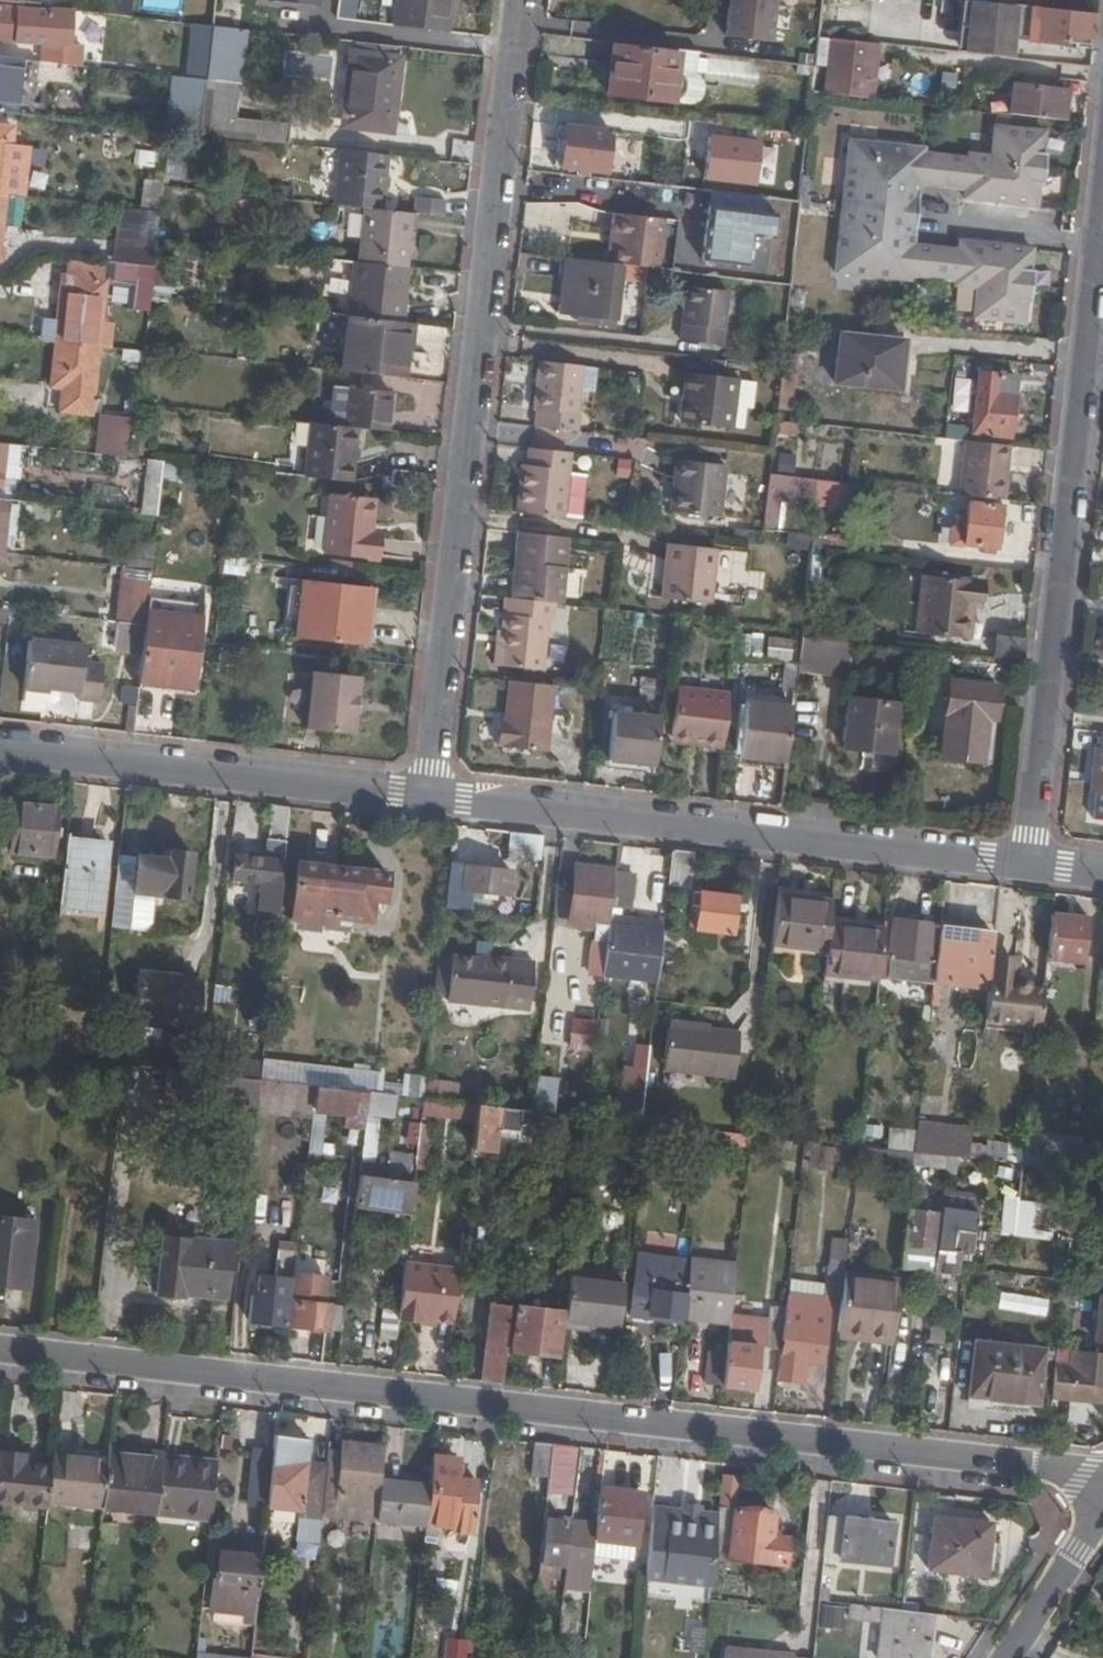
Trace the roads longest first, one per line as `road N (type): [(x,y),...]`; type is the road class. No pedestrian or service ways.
road 1 (residential): [(0,1351),(1102,1474)]
road 2 (residential): [(517,0),(428,794)]
road 3 (residential): [(1026,864),(1102,190)]
road 4 (residential): [(428,794),(1026,864)]
road 5 (residential): [(0,748),(428,794)]
road 6 (tertiary): [(1102,1507),(1008,1657)]

